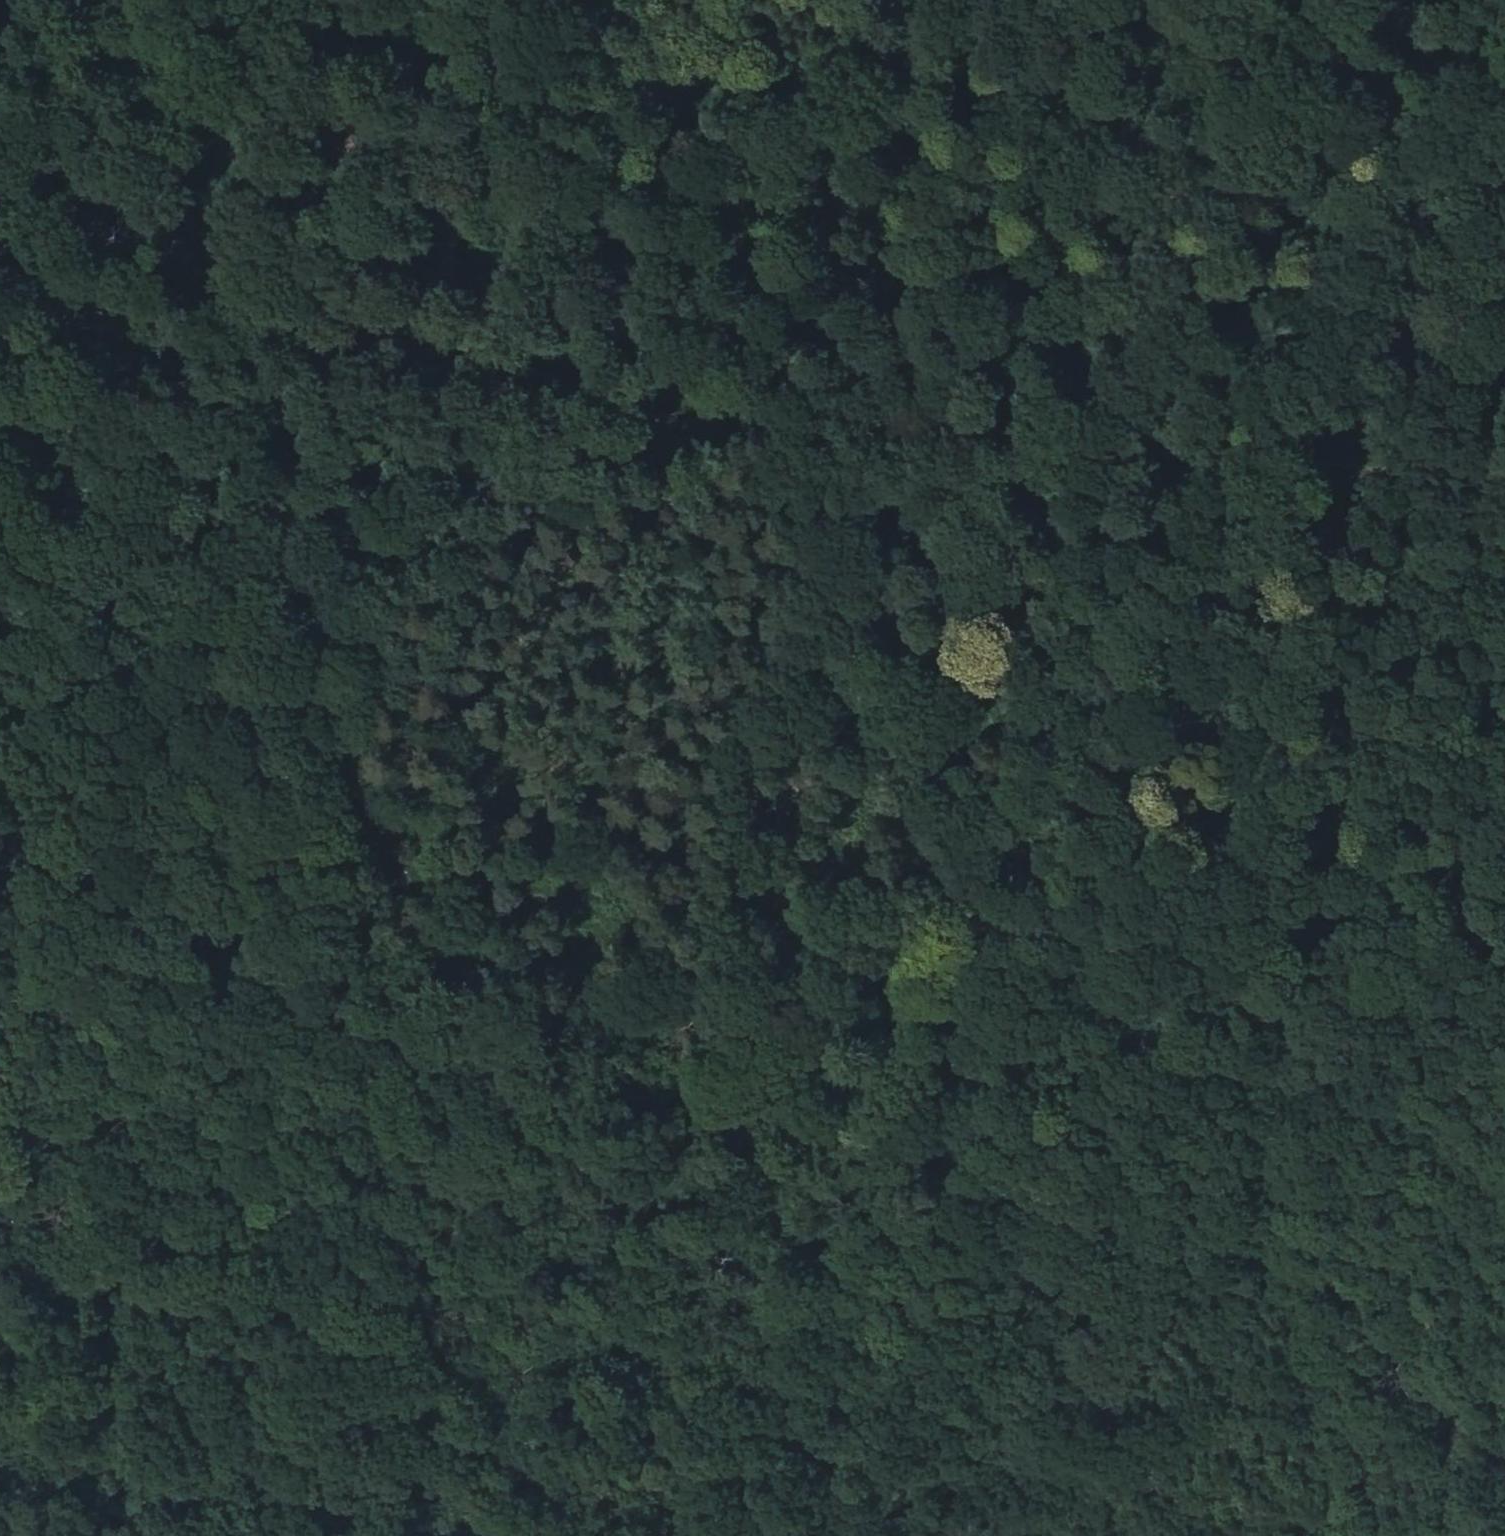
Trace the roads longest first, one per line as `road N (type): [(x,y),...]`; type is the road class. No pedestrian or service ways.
road 1 (track): [(0,1498),(92,1511),(175,1535)]

